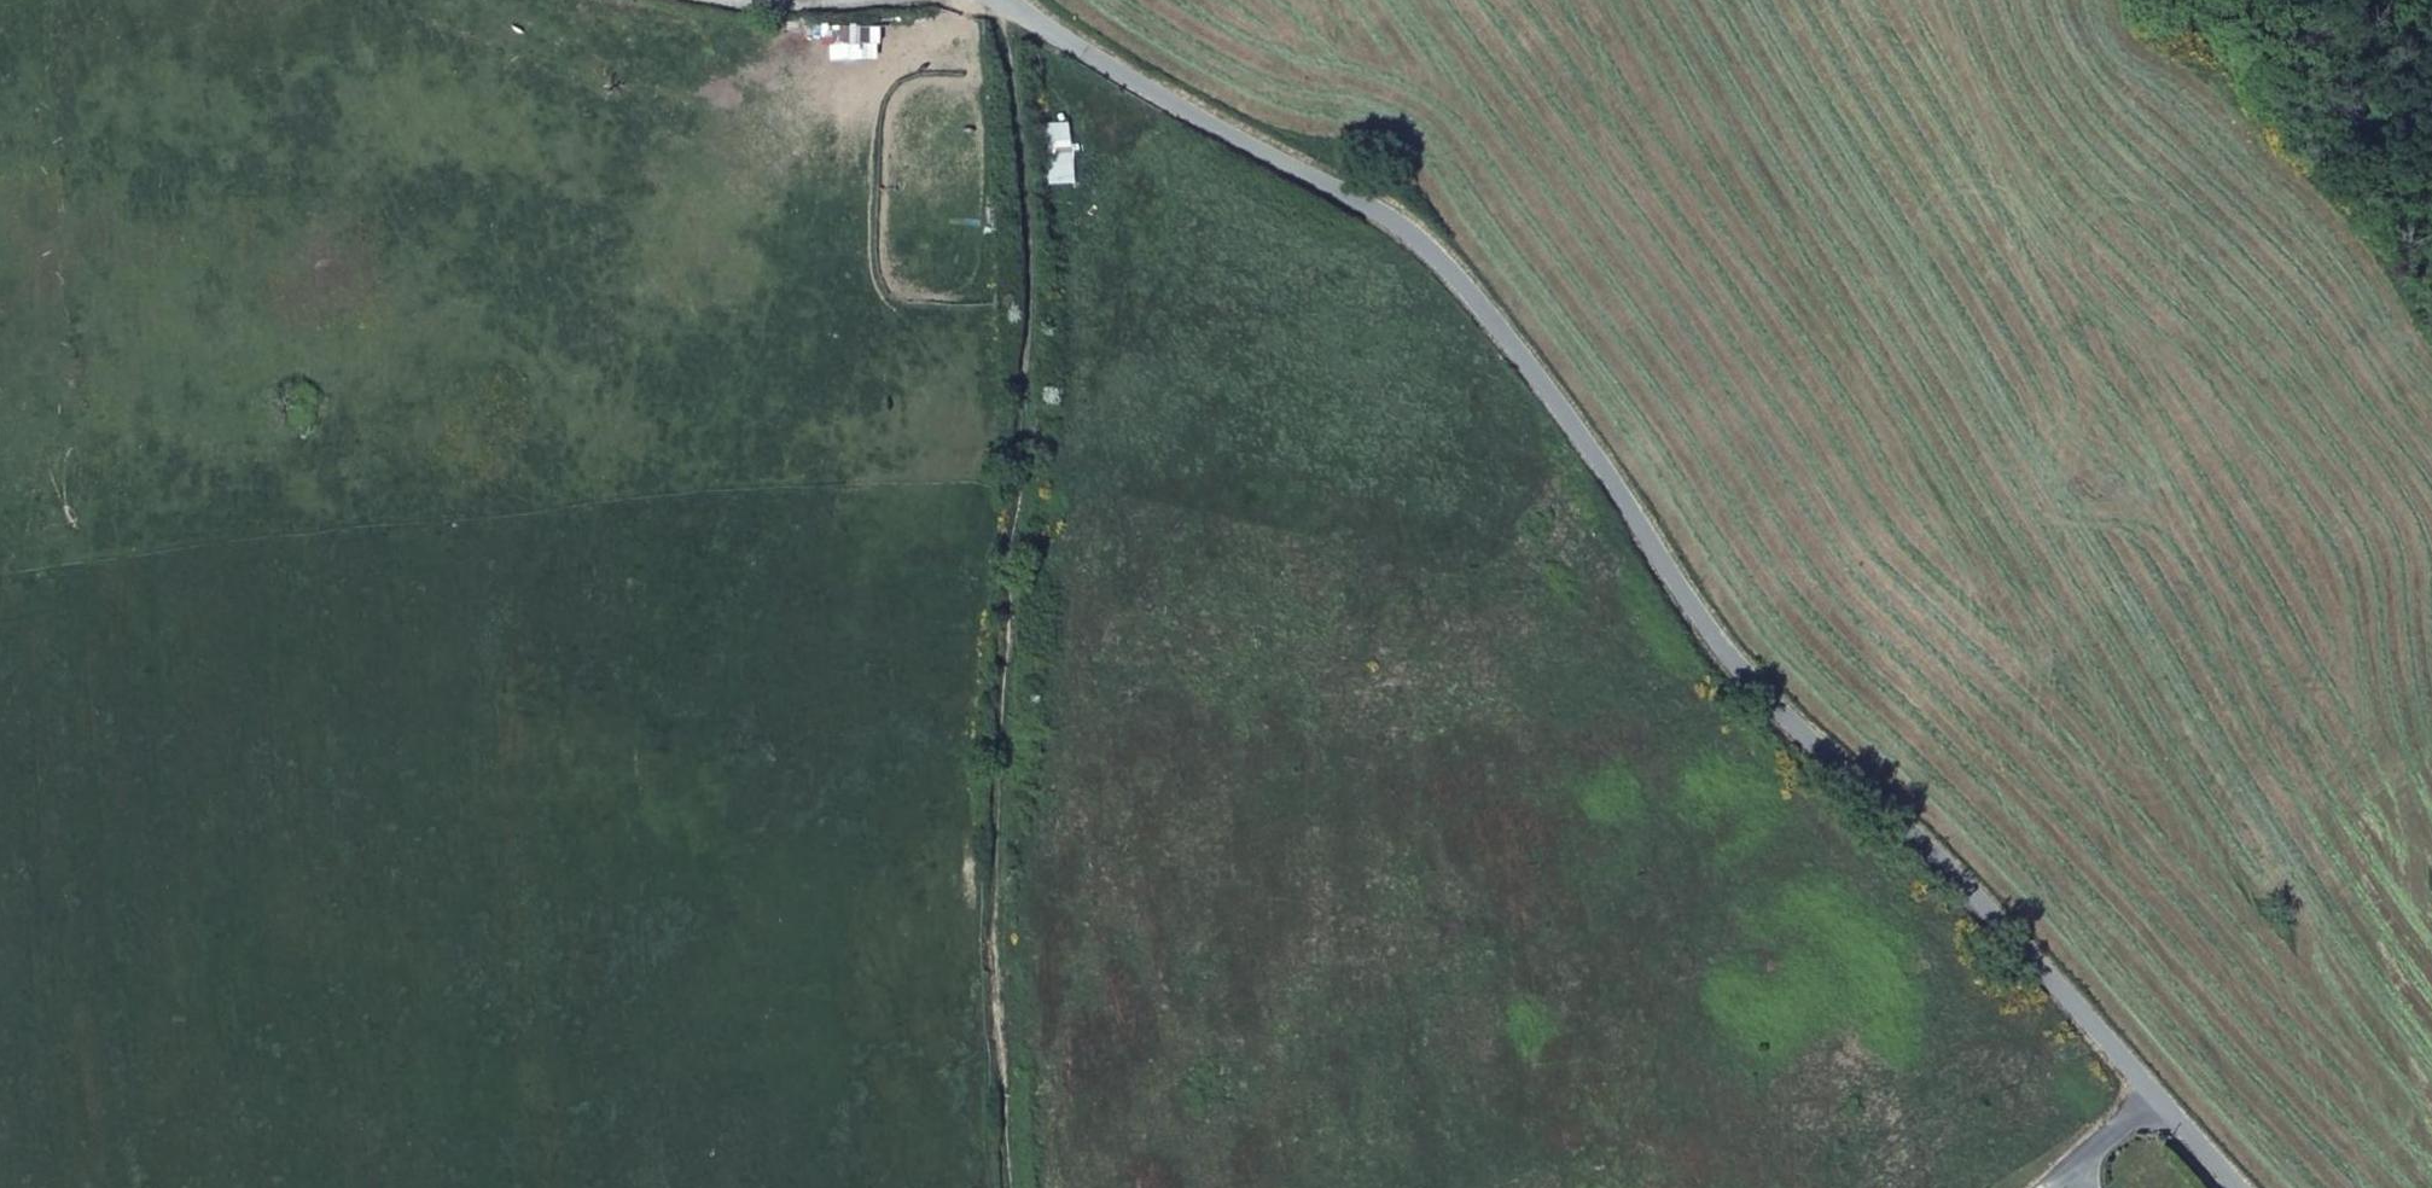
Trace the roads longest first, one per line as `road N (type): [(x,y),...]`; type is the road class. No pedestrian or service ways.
road 1 (unclassified): [(2239,1187),(1981,900),(1788,722),(1704,627),(1559,399),(1433,249),(1379,208),(1073,45),(1018,0)]

